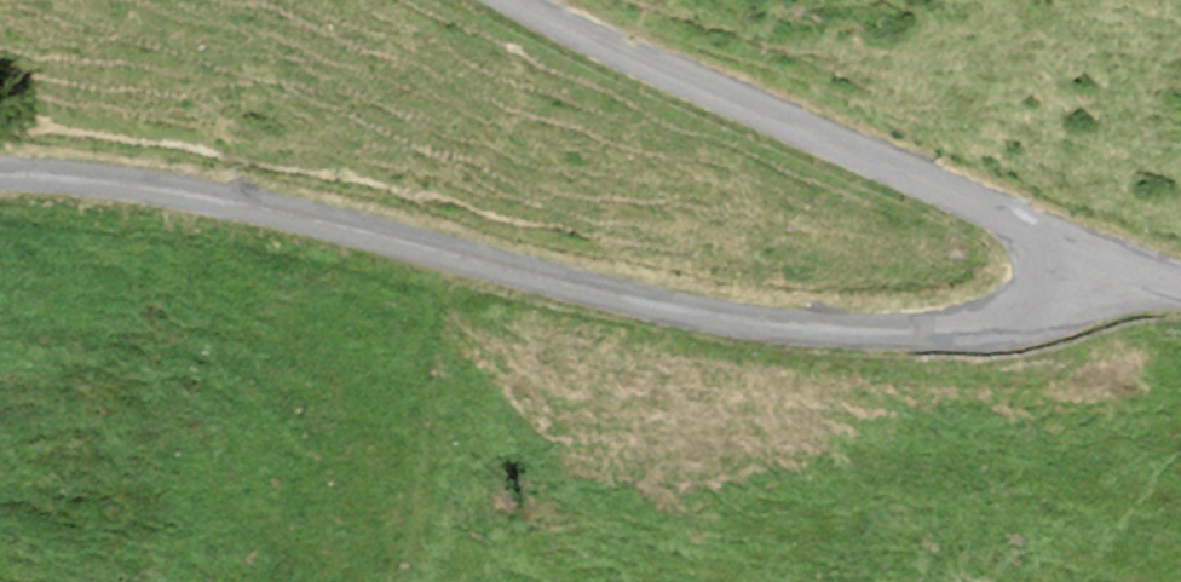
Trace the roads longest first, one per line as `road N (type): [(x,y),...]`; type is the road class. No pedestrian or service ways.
road 1 (unclassified): [(0,174),(174,192),(590,292),(760,325),(849,333),(940,333),(1006,320),(1065,293),(1107,261)]
road 2 (unclassified): [(1107,261),(519,0)]

